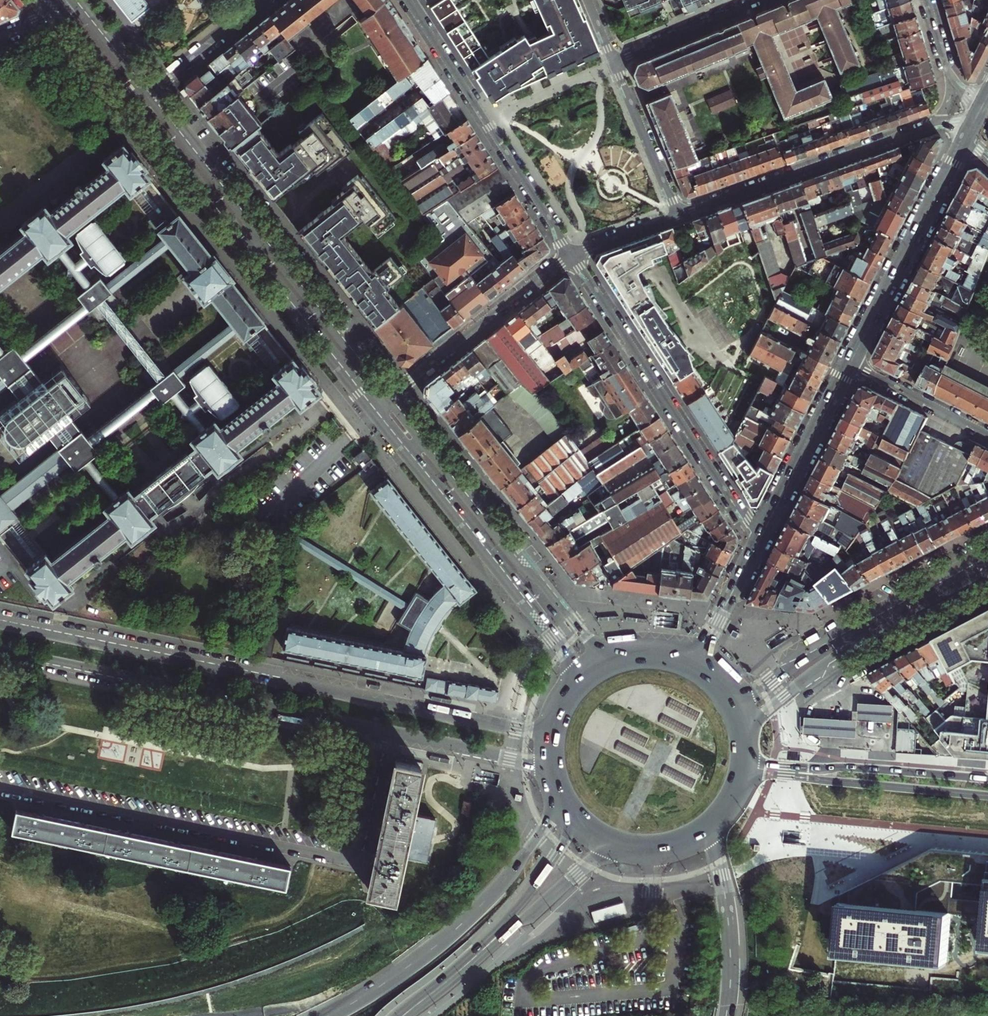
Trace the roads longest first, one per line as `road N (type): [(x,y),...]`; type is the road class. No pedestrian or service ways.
road 1 (primary): [(556,717),(541,730),(515,730),(0,625)]
road 2 (residential): [(0,790),(348,861),(359,852),(386,732)]
road 3 (primary): [(0,650),(386,732)]
road 4 (residential): [(760,538),(573,253)]
road 5 (motorway): [(560,791),(523,859),(480,908),(413,964),(330,1015)]
road 6 (residential): [(573,253),(408,0)]
road 7 (secondary): [(987,558),(757,691),(722,686)]
road 8 (secondary): [(746,744),(759,719),(816,673),(987,577)]
road 9 (secondary): [(623,655),(581,633),(424,440)]
road 10 (secondary): [(410,452),(563,651),(568,694)]
road 11 (residential): [(938,123),(677,216)]
road 12 (tertiary): [(965,140),(849,365)]
road 13 (primary): [(740,783),(769,775),(987,796)]
road 14 (primary): [(987,780),(768,766),(746,756)]
road 15 (residential): [(390,396),(573,253)]
road 16 (secondary): [(248,247),(376,410)]
road 17 (secondary): [(390,396),(262,236)]
road 18 (motorway): [(727,1015),(730,942),(715,821)]
road 19 (tertiary): [(849,365),(760,538)]
road 20 (secondary): [(480,952),(598,858),(632,846)]
road 21 (secondary): [(262,236),(149,92)]
road 22 (secondary): [(135,103),(248,247)]
road 23 (primary): [(386,732),(525,761),(557,785)]
road 24 (secondary): [(565,800),(569,827),(562,848),(480,952)]
road 25 (residential): [(614,61),(677,216)]
road 26 (residential): [(614,61),(764,0)]
road 27 (residential): [(987,437),(849,365)]
road 28 (residential): [(264,0),(149,92)]
road 29 (tertiary): [(760,538),(695,664)]

